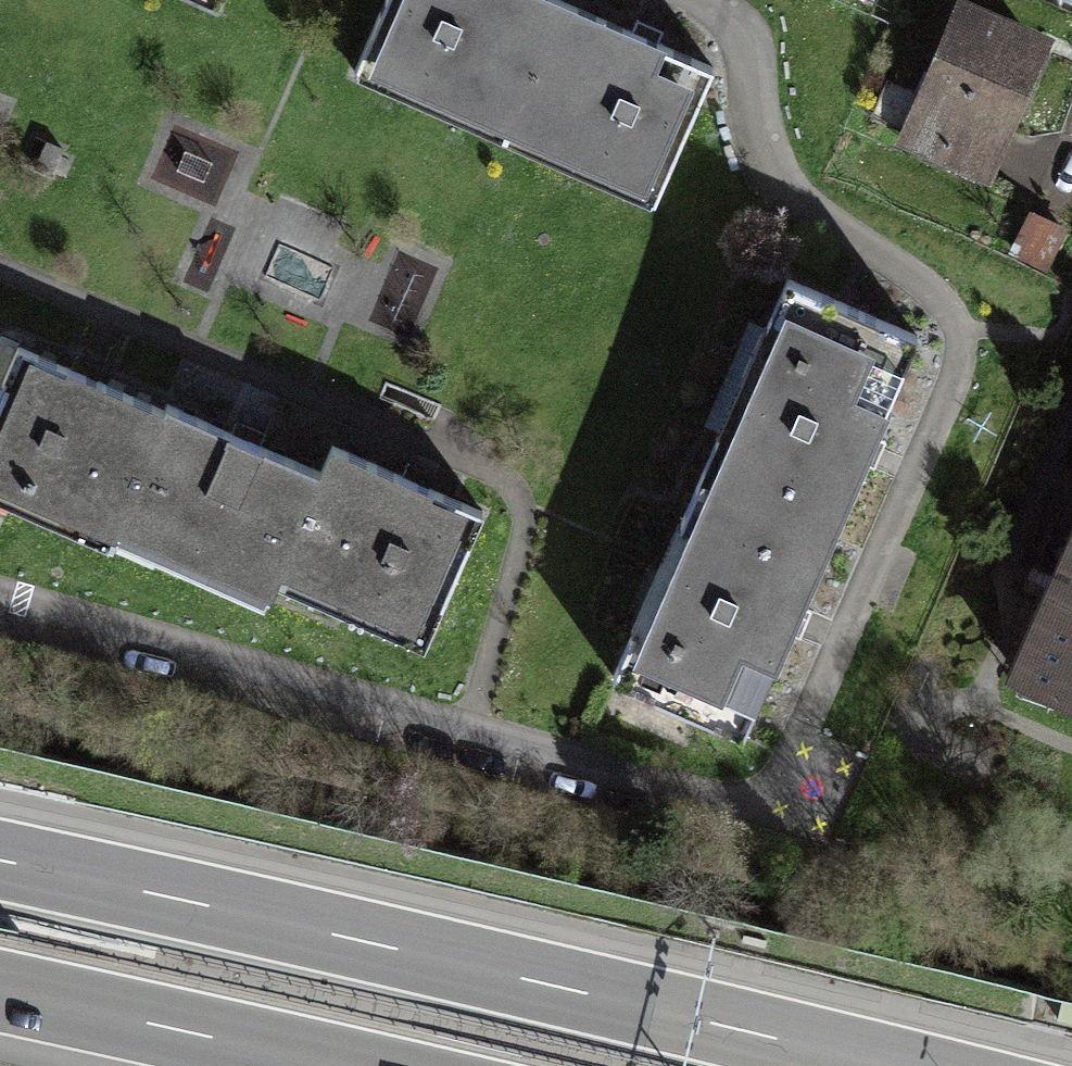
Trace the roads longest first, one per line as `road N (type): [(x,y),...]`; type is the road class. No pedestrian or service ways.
road 1 (residential): [(774,818),(957,380),(960,328),(902,264),(763,156),(751,45),(697,0)]
road 2 (motorway): [(897,1065),(0,857)]
road 3 (residential): [(0,600),(774,818)]
road 4 (motorway): [(0,995),(326,1065)]

